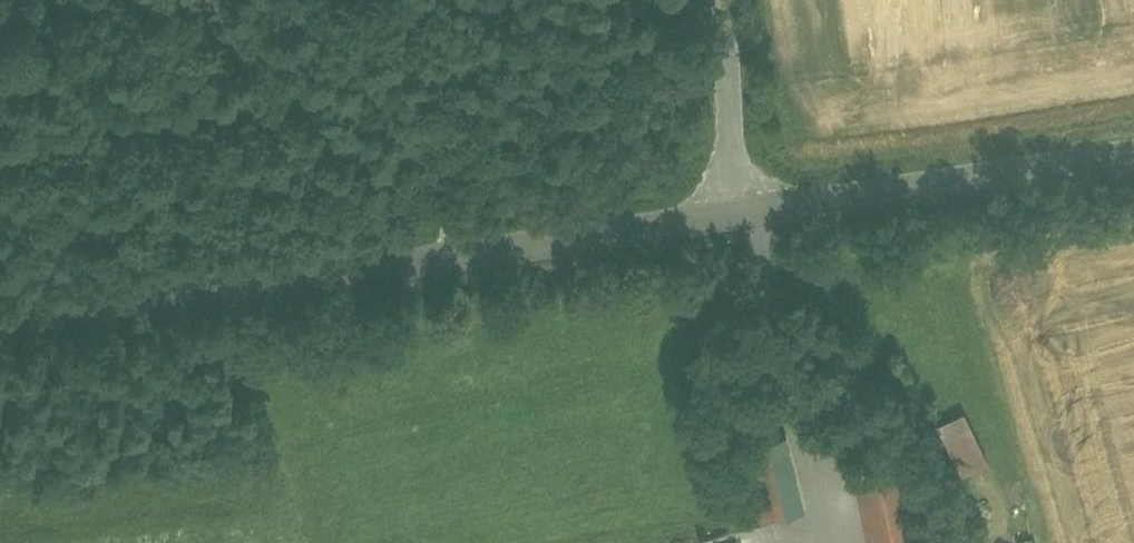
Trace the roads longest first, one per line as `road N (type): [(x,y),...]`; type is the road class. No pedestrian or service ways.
road 1 (unclassified): [(736,218),(0,327)]
road 2 (unclassified): [(736,218),(1133,157)]
road 3 (unclassified): [(715,0),(736,218)]

